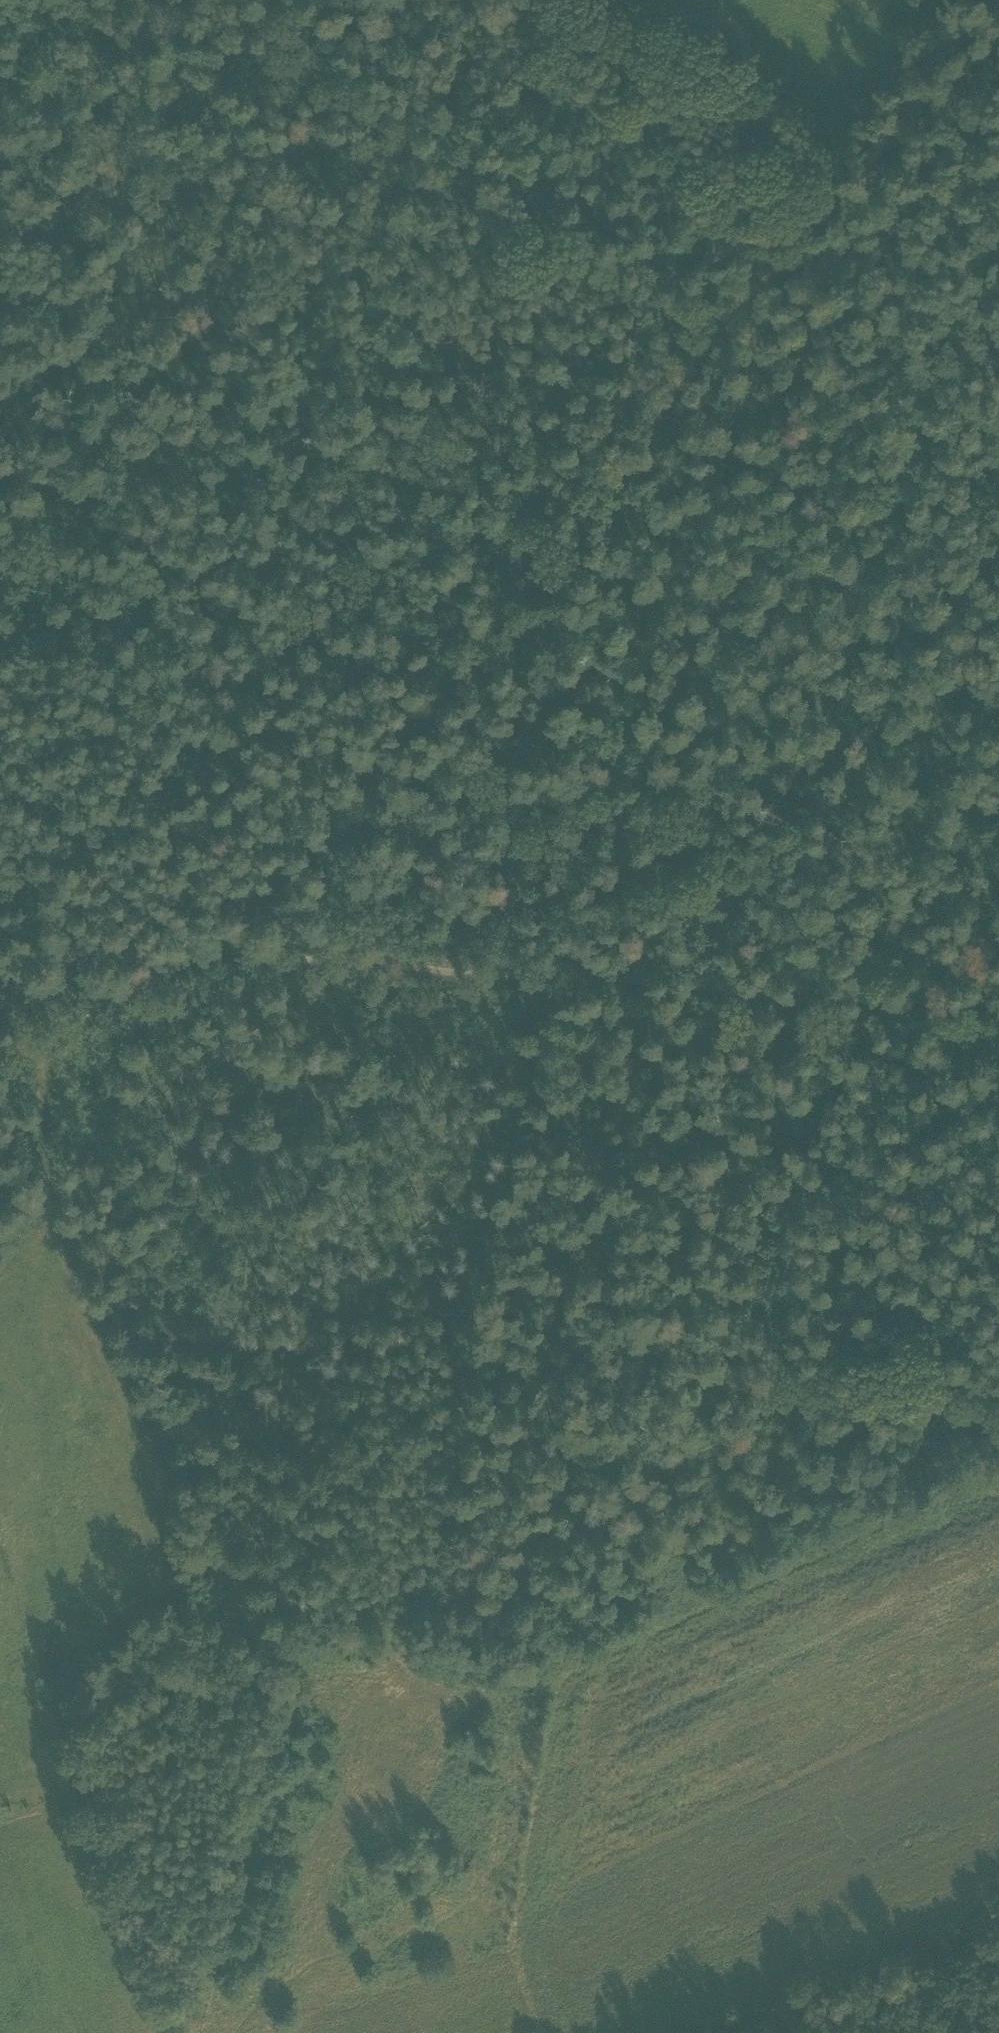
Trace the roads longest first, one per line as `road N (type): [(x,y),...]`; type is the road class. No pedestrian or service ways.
road 1 (track): [(202,950),(244,924),(548,542),(942,0)]
road 2 (track): [(202,950),(541,970),(998,1014)]
road 3 (track): [(998,1917),(739,2032)]
road 4 (track): [(0,1054),(73,1028),(101,1003),(202,950)]
road 5 (track): [(50,1191),(45,1102),(18,1043),(0,1025)]

